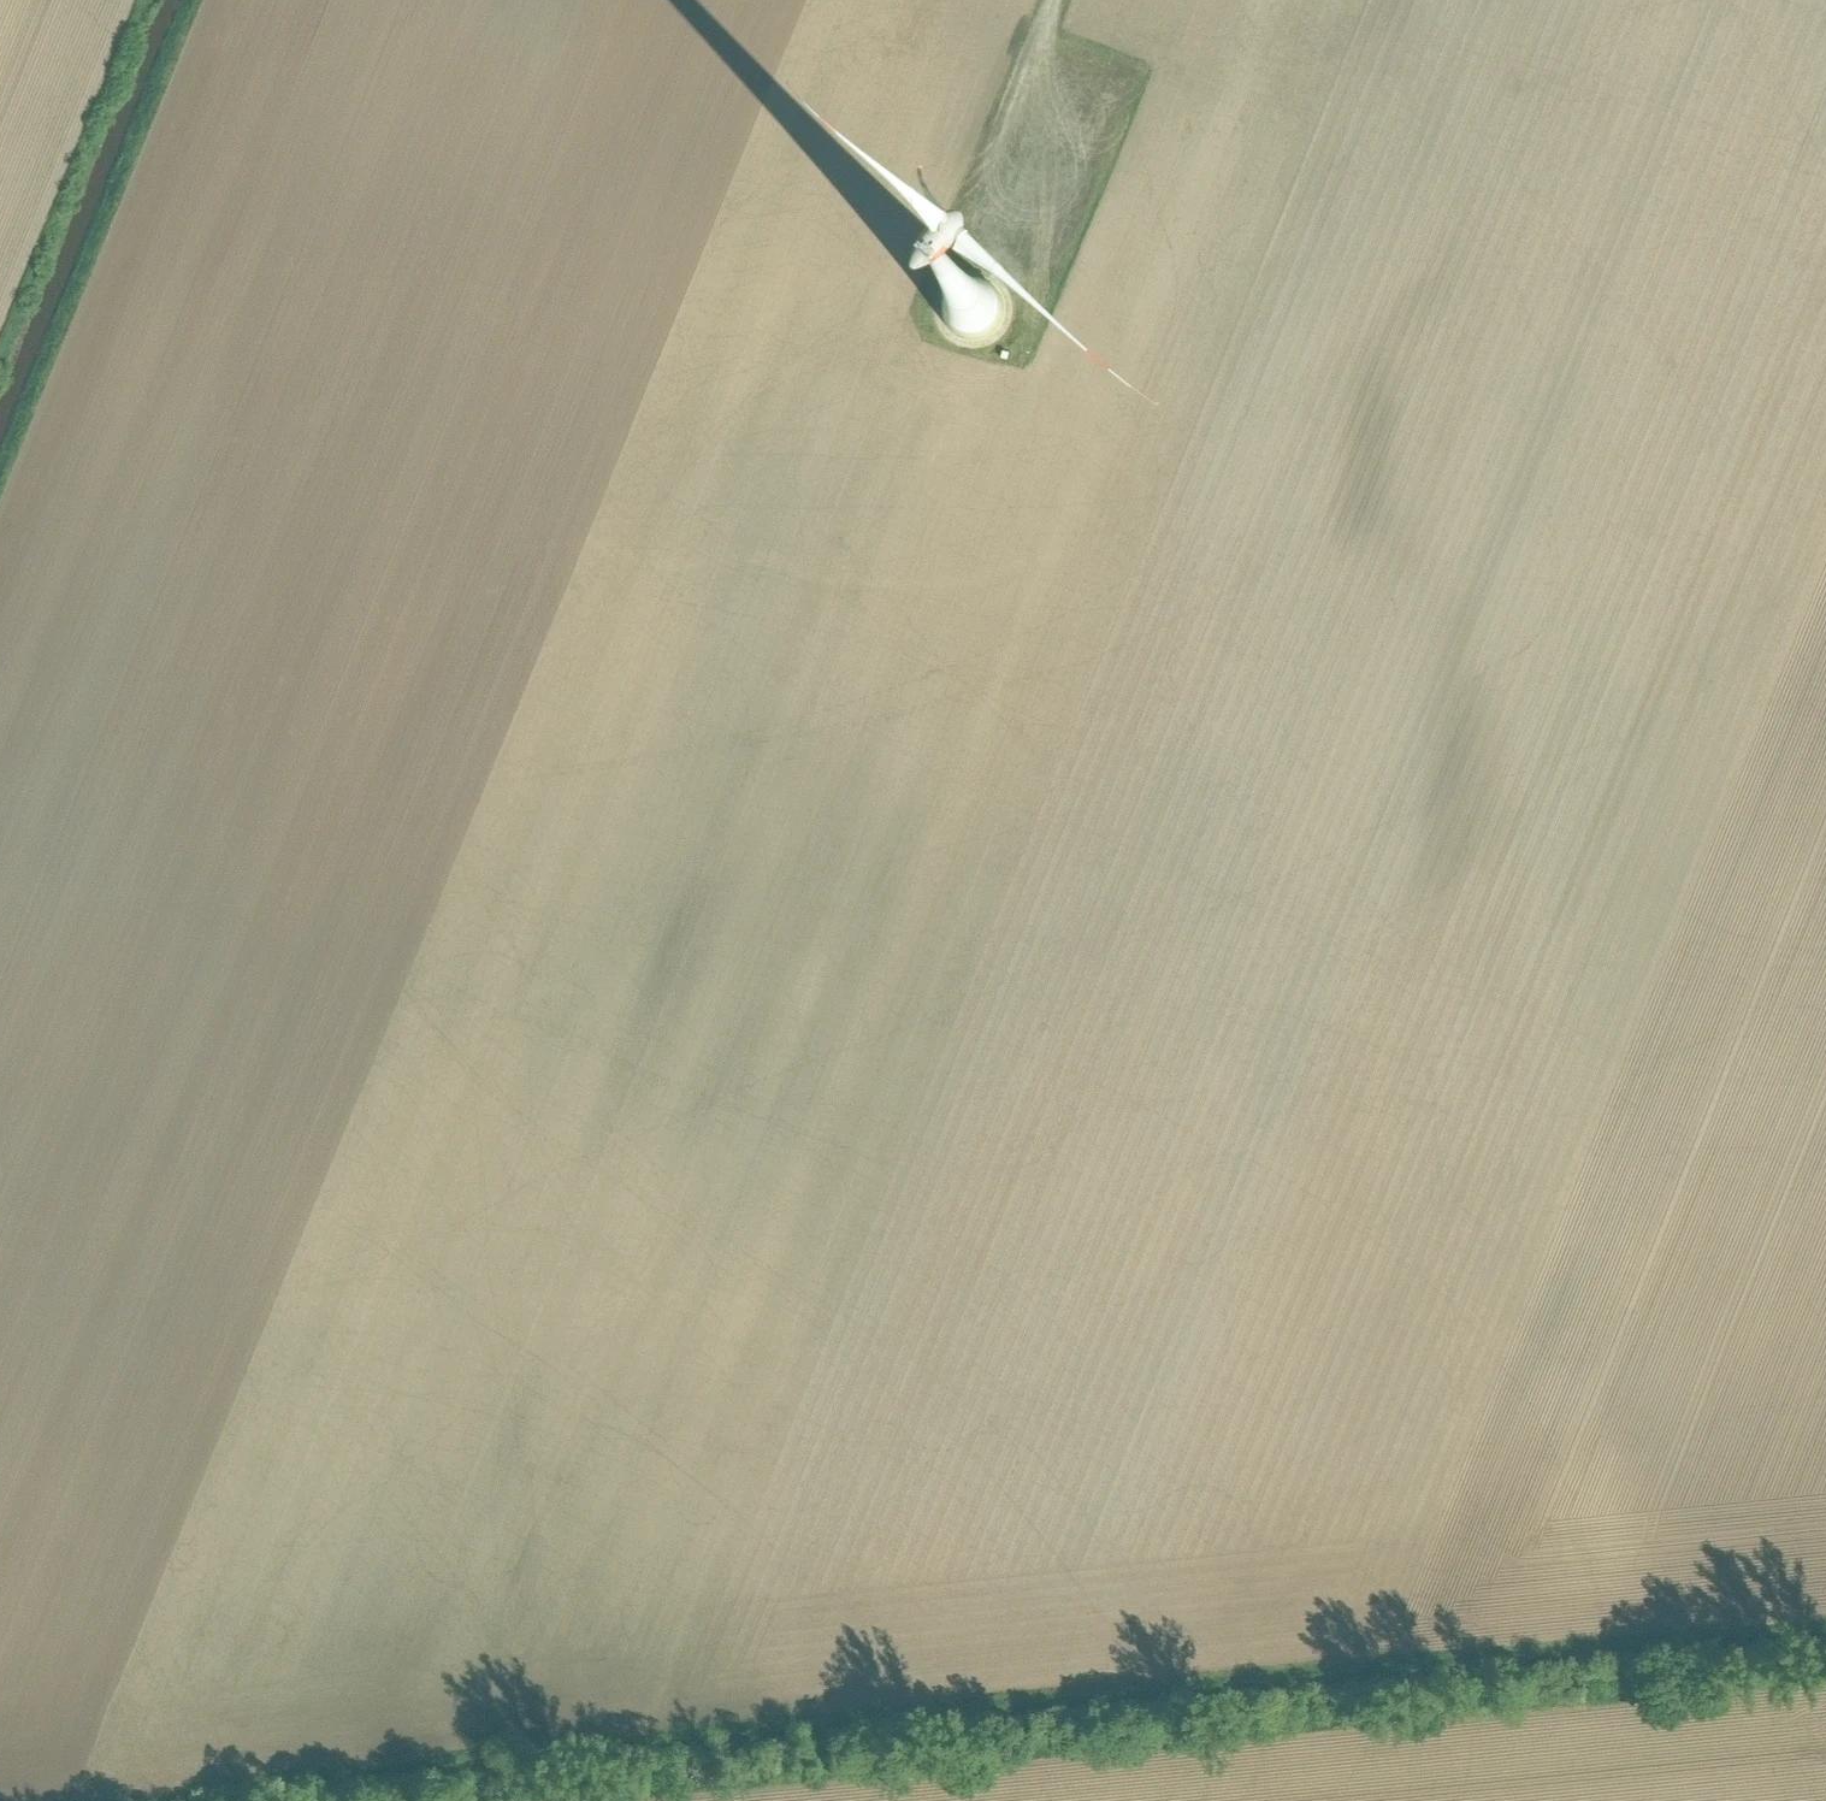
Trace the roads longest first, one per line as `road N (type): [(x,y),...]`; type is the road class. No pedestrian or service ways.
road 1 (track): [(1068,0),(1011,155)]

